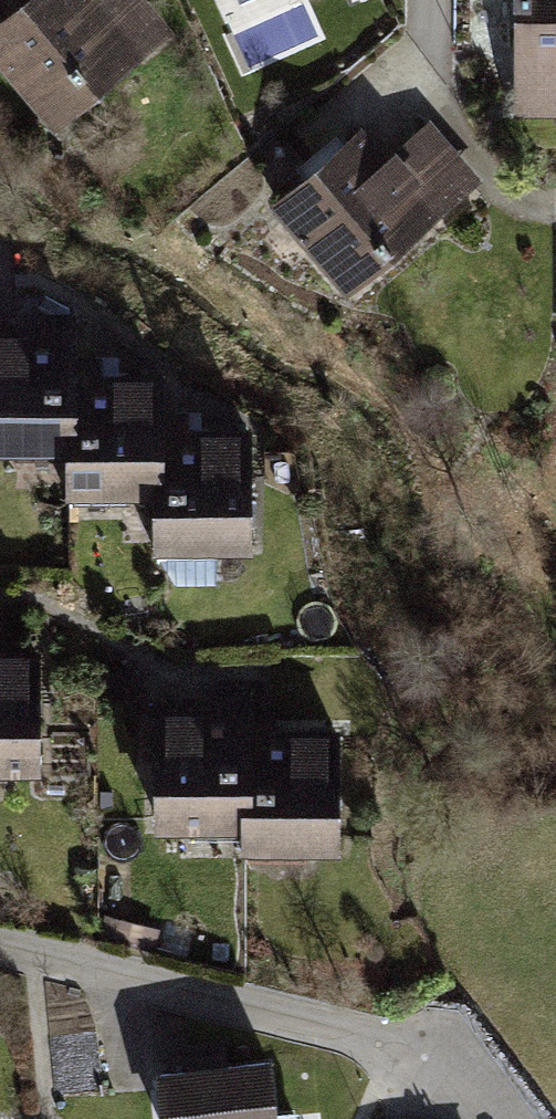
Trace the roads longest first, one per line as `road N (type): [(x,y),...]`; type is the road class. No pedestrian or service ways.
road 1 (residential): [(0,945),(379,1042),(453,1081),(492,1118)]

